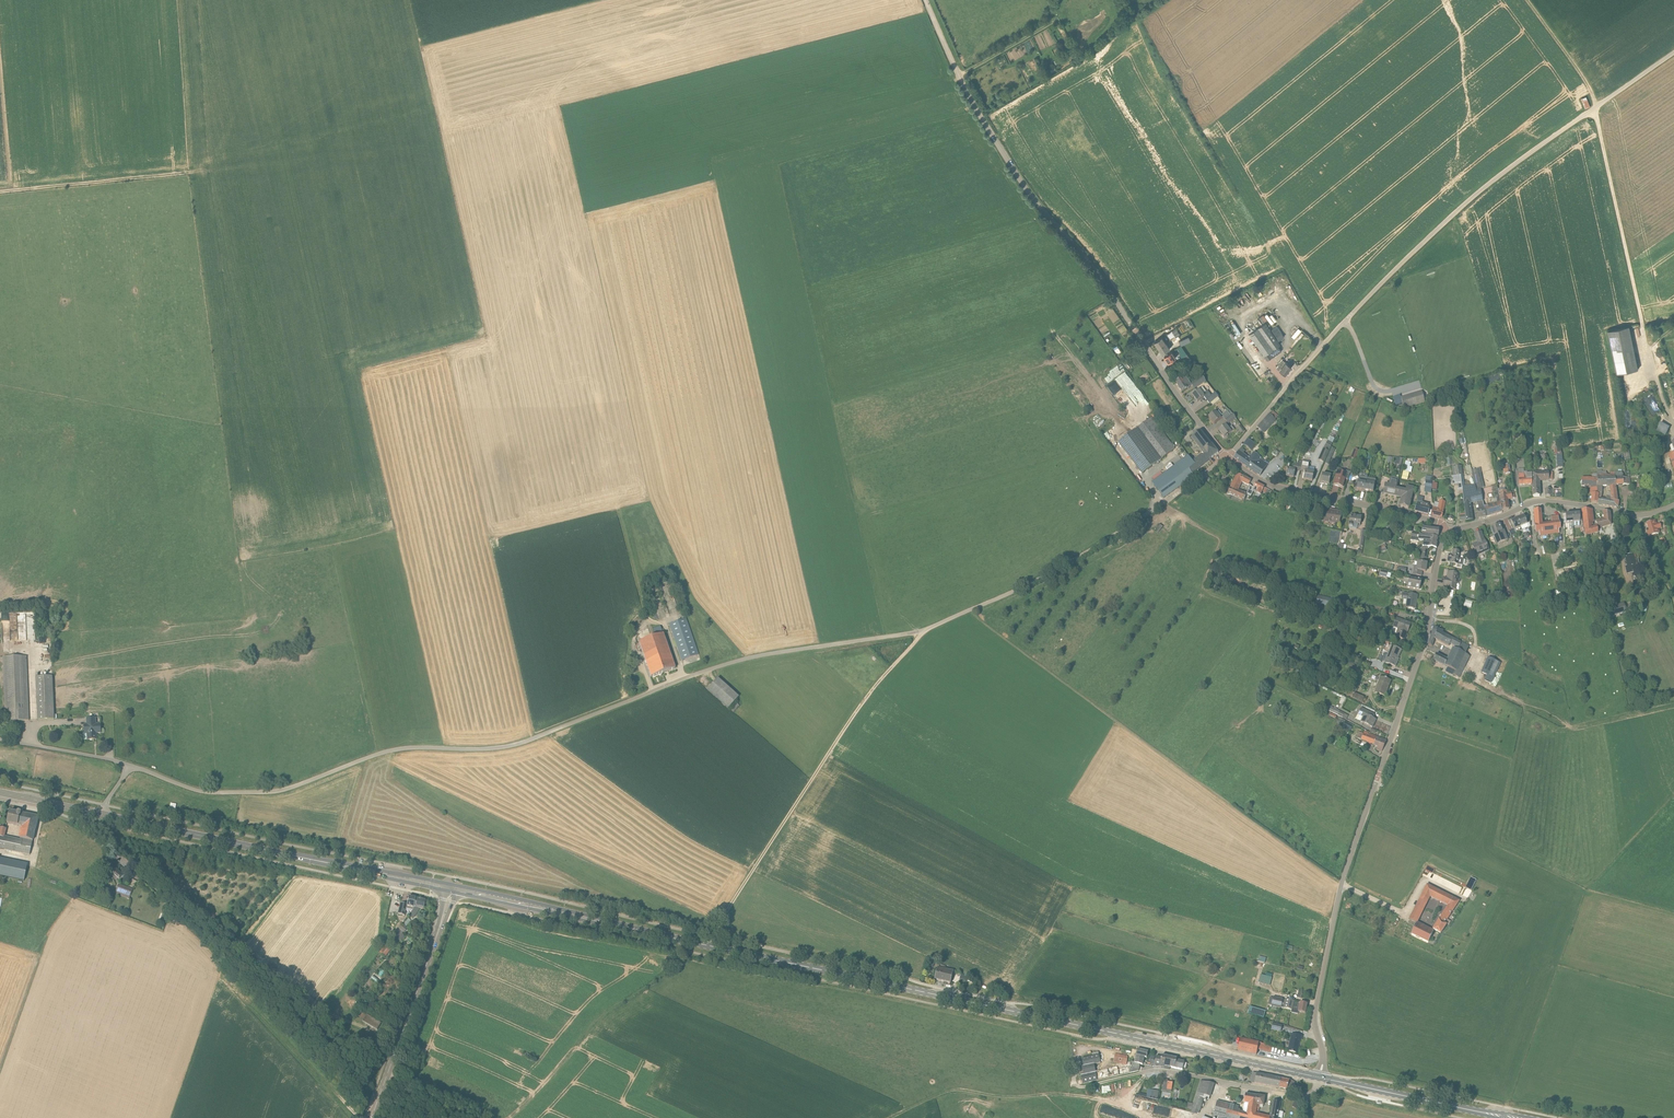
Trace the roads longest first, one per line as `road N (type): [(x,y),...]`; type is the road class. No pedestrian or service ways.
road 1 (unclassified): [(129,765),(199,790),(279,790),(395,749),(515,744),(744,659),(926,629),(1064,565),(1227,456)]
road 2 (primary): [(1320,1077),(653,933)]
road 3 (unclassified): [(1227,456),(1350,316),(1460,209),(1673,53)]
road 4 (unclassified): [(1320,1077),(1315,1015),(1340,889),(1427,632),(1447,532)]
road 5 (tertiary): [(1227,456),(1018,177),(925,0)]
road 6 (track): [(713,937),(861,705),(926,629)]
road 7 (track): [(1673,425),(1642,327),(1593,109)]
road 8 (unclassified): [(1306,1096),(1162,1070),(1068,1090)]
road 9 (tertiary): [(1447,532),(1438,521),(1272,485),(1227,456)]
road 10 (tertiary): [(1673,504),(1639,514),(1540,501),(1447,532)]
road 11 (primary): [(316,860),(102,814)]
road 12 (primary): [(653,933),(453,884)]
road 13 (primary): [(455,892),(653,933)]
road 14 (secondary): [(371,1117),(438,932)]
road 15 (primary): [(1504,1116),(1320,1077)]
road 16 (track): [(0,193),(186,173)]
road 17 (track): [(1052,1093),(953,1090),(888,1117)]
road 18 (track): [(507,1117),(626,999)]
road 19 (primary): [(453,884),(316,860)]
road 20 (primary): [(316,860),(446,890)]
road 21 (unclassified): [(0,739),(129,765)]
road 22 (track): [(1596,107),(1526,0)]

